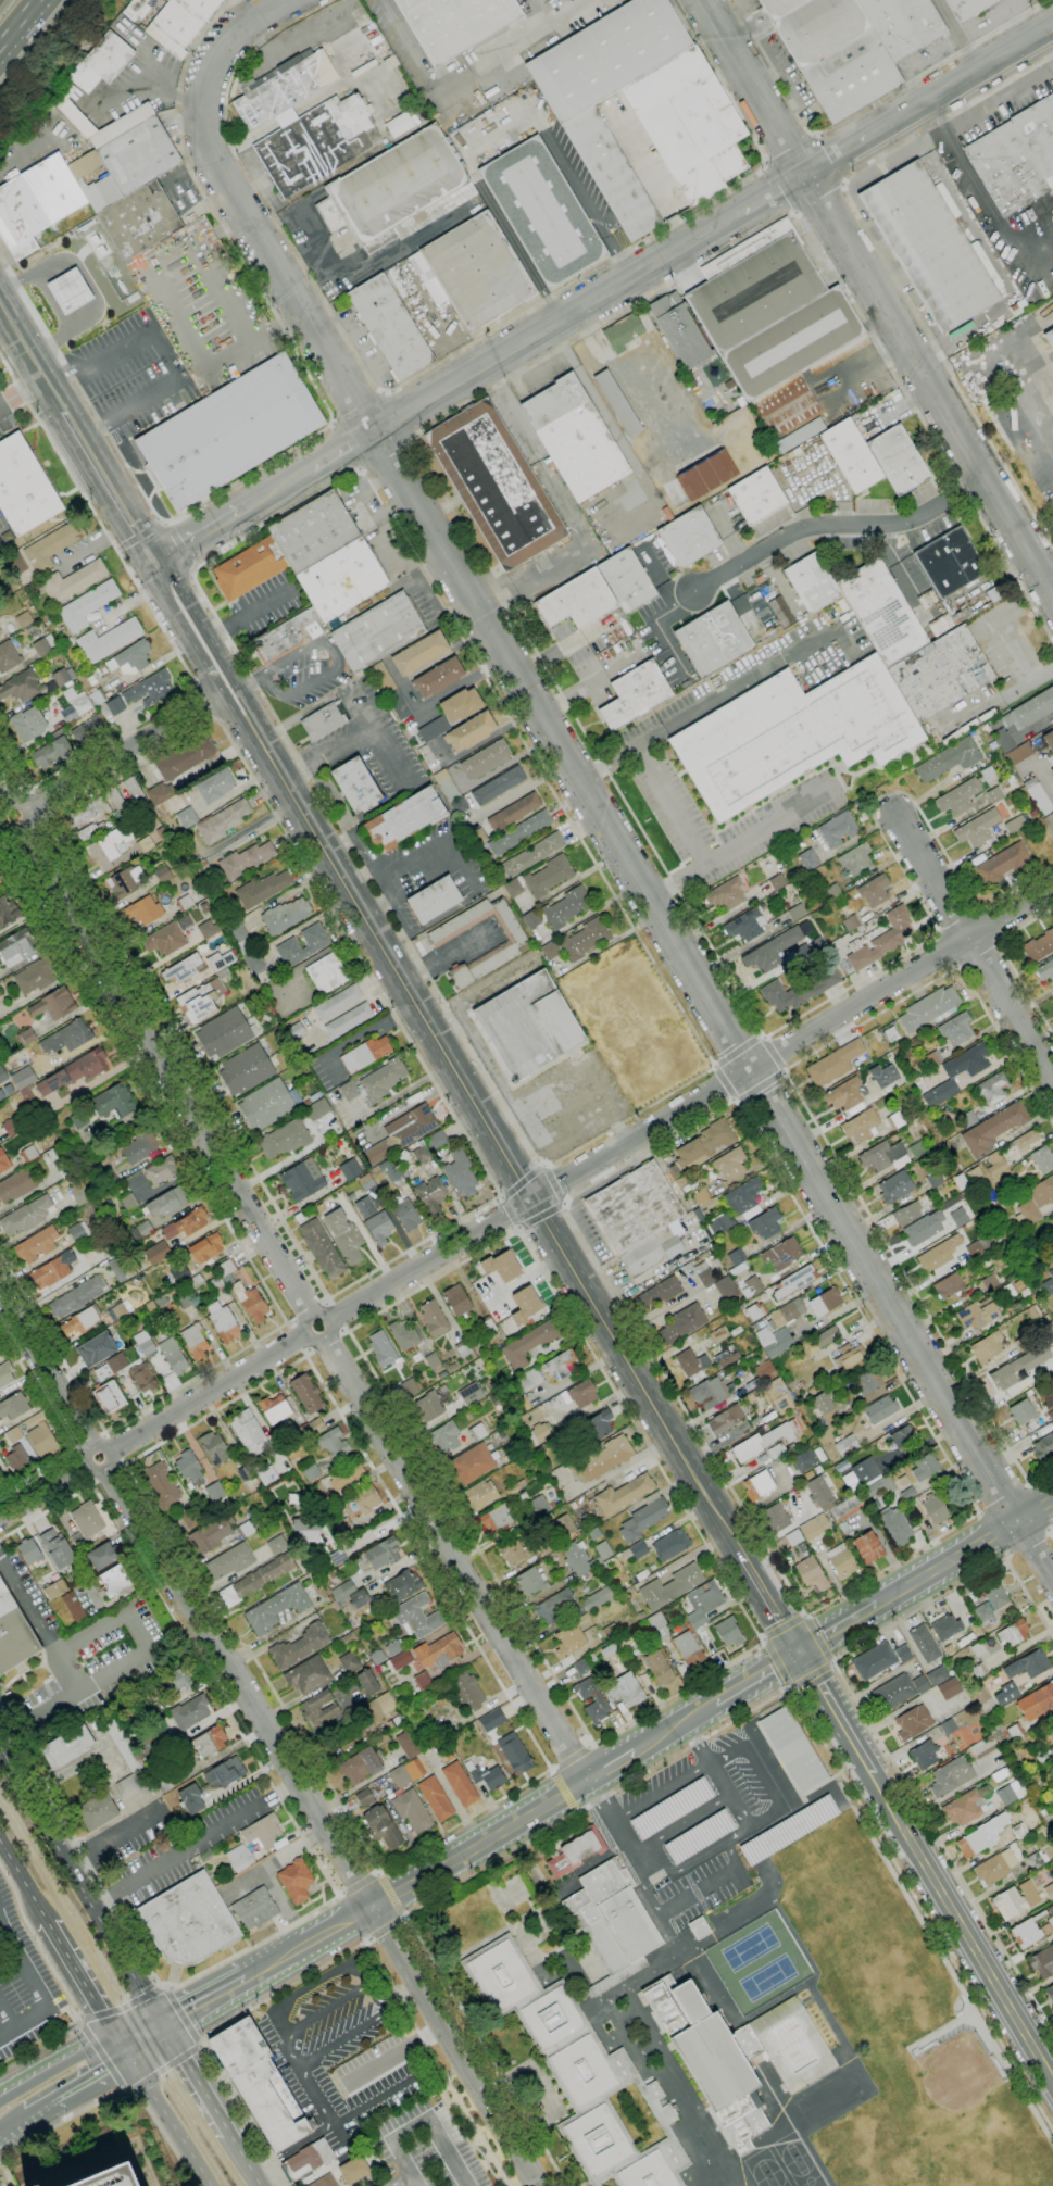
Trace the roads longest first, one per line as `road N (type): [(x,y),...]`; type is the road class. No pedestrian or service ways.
road 1 (tertiary): [(750,1071),(299,305),(202,123),(208,74),(239,25),(287,0)]
road 2 (secondary): [(742,1558),(283,779)]
road 3 (tertiary): [(326,1320),(1052,892)]
road 4 (residential): [(537,2185),(234,1672),(102,1468)]
road 5 (residential): [(310,1311),(0,788)]
road 6 (residential): [(1052,1580),(750,1071)]
road 7 (residential): [(587,1780),(323,1335)]
road 8 (secondary): [(1052,591),(806,175)]
road 9 (tertiary): [(372,430),(742,212)]
road 10 (secondary): [(1052,2074),(839,1718)]
road 11 (secondary): [(587,1780),(246,1978)]
road 12 (residential): [(693,592),(800,529),(915,519),(986,477)]
road 13 (primary): [(163,2026),(0,1749)]
road 14 (residential): [(1052,1077),(897,812)]
road 15 (tertiary): [(0,826),(220,692)]
road 16 (tertiary): [(106,1453),(306,1330)]
road 17 (tertiary): [(865,140),(1052,27)]
road 18 (secondary): [(1052,1499),(876,1604)]
road 19 (secondary): [(806,175),(704,0)]
road 20 (residential): [(91,1448),(0,1297)]
road 21 (secondary): [(150,555),(63,411)]
road 22 (primary): [(129,2057),(210,2185)]
road 23 (primary): [(234,2141),(163,2026)]
road 24 (primary): [(48,1922),(116,2037)]
road 25 (secondary): [(116,2037),(0,2096)]
road 26 (secondary): [(63,411),(0,305)]

